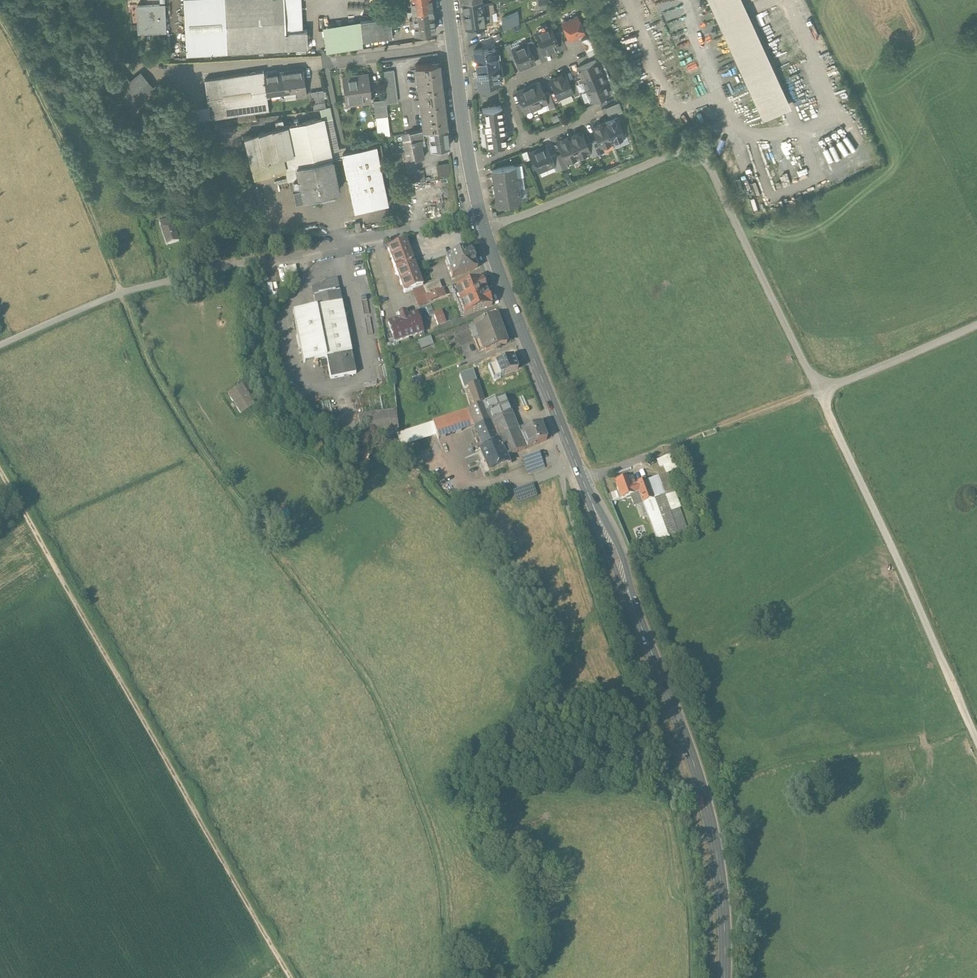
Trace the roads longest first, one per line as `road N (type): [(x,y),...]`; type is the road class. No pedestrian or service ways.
road 1 (secondary): [(469,165),(514,311),(703,794),(716,854),(725,977)]
road 2 (track): [(449,977),(443,879),(420,798),(371,687),(148,369),(122,292)]
road 3 (track): [(0,470),(291,977)]
road 4 (track): [(976,738),(817,391)]
road 5 (track): [(122,292),(64,143),(0,21)]
road 6 (track): [(817,391),(583,481)]
road 7 (secondary): [(446,0),(469,165)]
road 8 (residential): [(526,143),(507,90),(577,55)]
road 9 (track): [(0,346),(122,292)]

